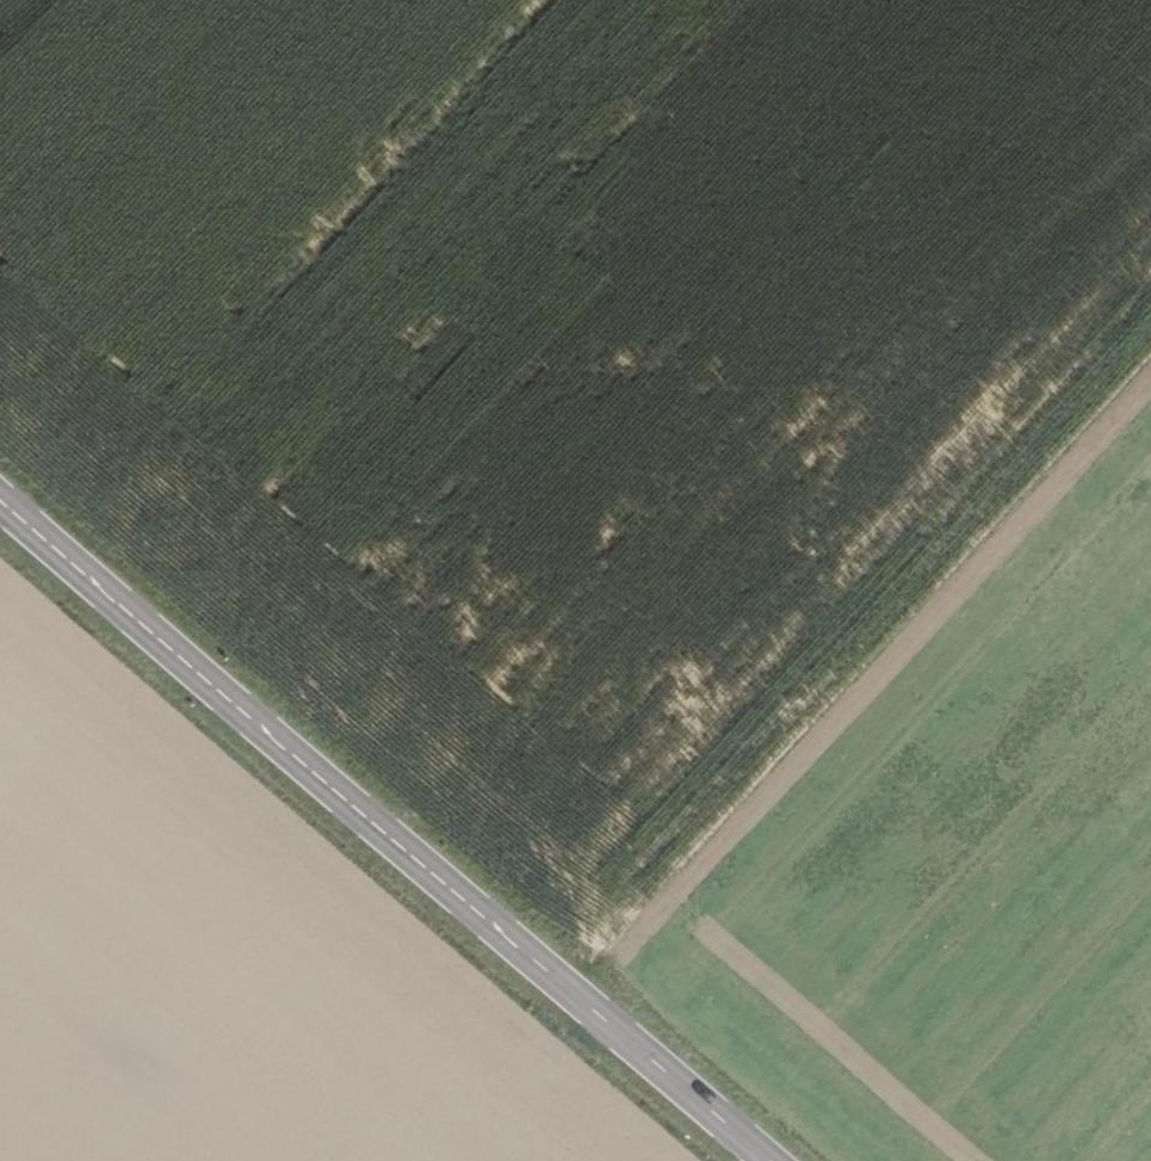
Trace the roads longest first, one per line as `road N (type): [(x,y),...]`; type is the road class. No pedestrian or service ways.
road 1 (secondary): [(766,1160),(0,503)]

